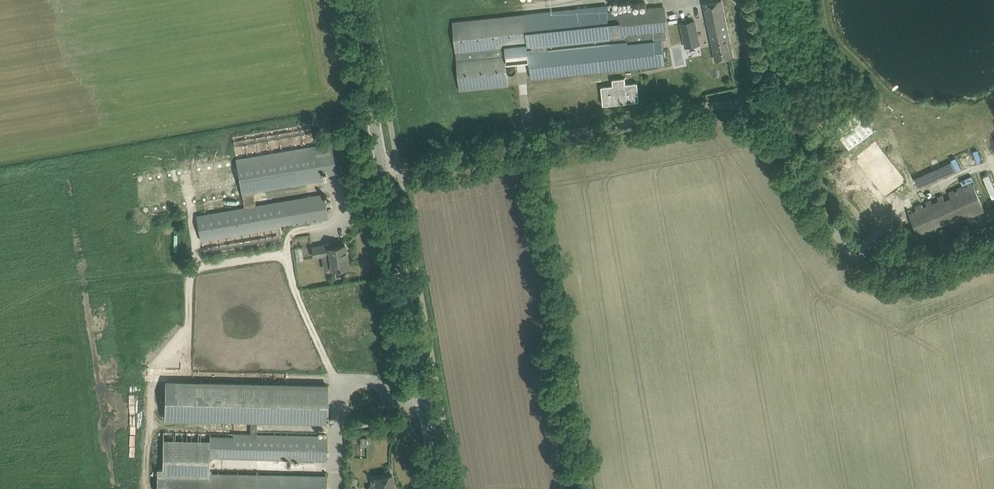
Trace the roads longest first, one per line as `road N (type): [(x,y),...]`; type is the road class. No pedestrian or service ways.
road 1 (unclassified): [(993,240),(933,269),(881,269),(833,234),(754,118),(725,105),(383,171)]
road 2 (tertiary): [(440,488),(383,171)]
road 3 (tertiary): [(383,171),(353,0)]

